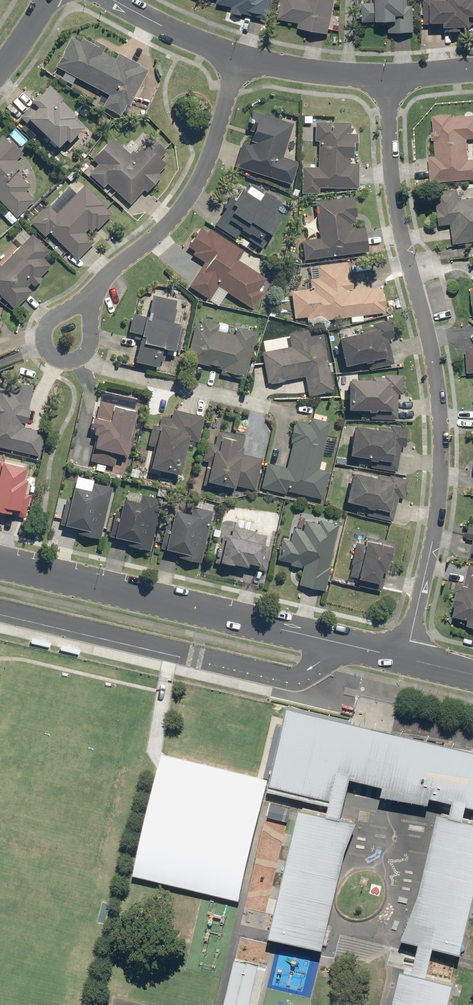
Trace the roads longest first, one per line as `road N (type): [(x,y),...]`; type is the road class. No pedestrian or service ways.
road 1 (residential): [(388,77),(390,171),(441,416),(432,543),(405,655)]
road 2 (tertiary): [(0,559),(405,655)]
road 3 (residential): [(235,59),(196,188),(169,224),(101,284)]
road 4 (residential): [(101,284),(90,343),(72,358),(48,355),(54,317),(88,295)]
road 5 (residential): [(235,59),(307,74),(388,77)]
road 6 (residential): [(116,0),(235,59)]

